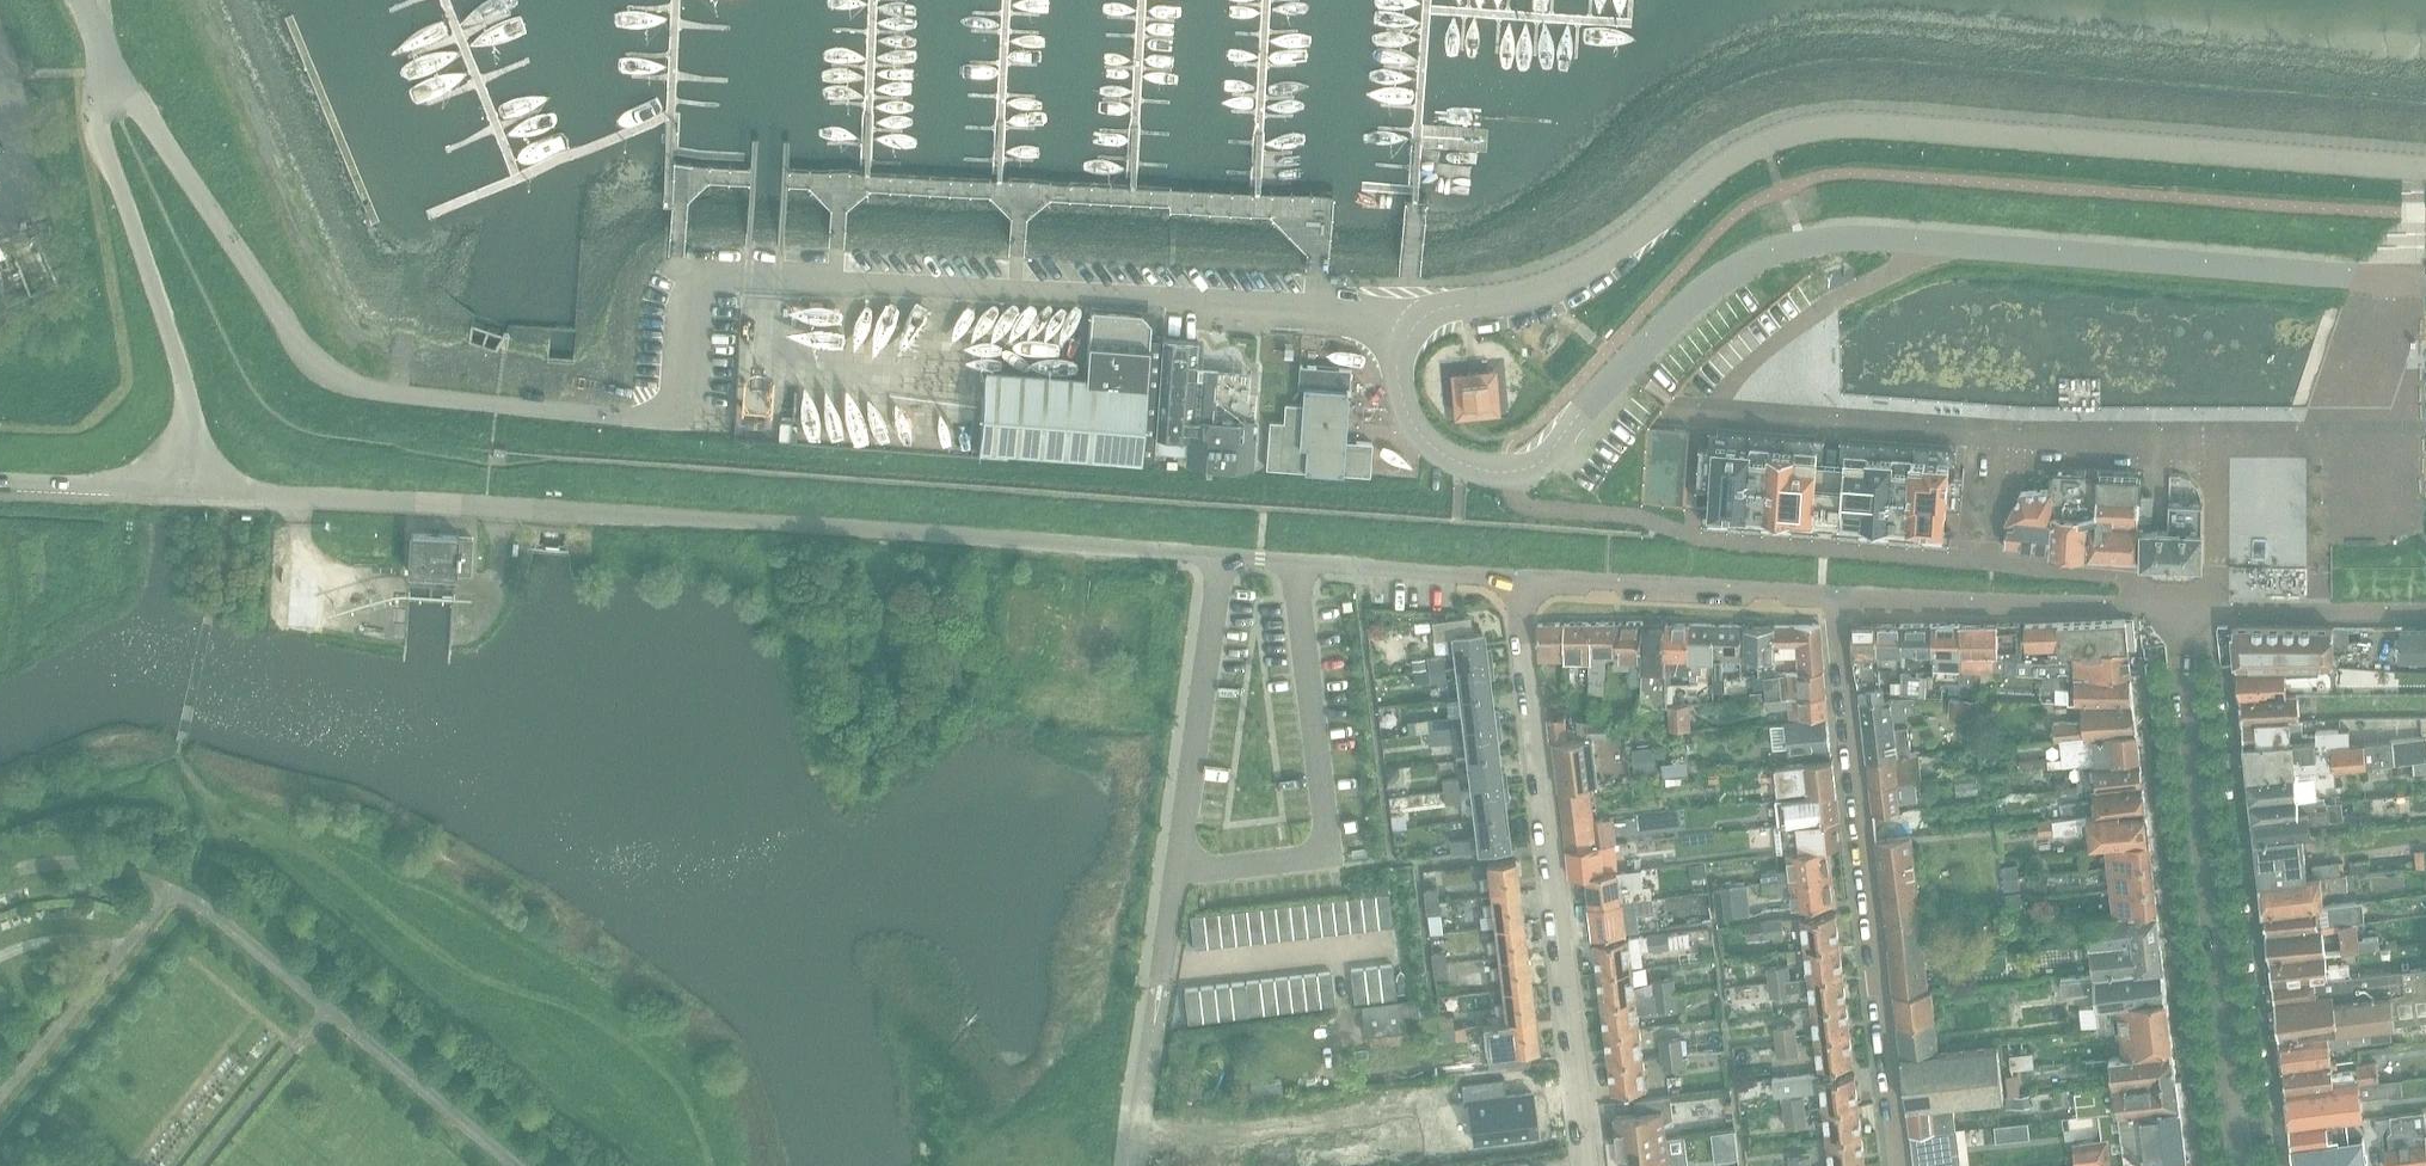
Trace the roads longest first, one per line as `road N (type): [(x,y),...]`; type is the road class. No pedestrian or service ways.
road 1 (residential): [(1397,314),(721,274),(691,289),(678,419),(360,388),(328,376),(303,353),(110,65)]
road 2 (residential): [(2425,280),(1802,243),(1689,302),(1541,458),(1509,471),(1463,465),(1432,450),(1398,384),(1397,314)]
road 3 (residential): [(1397,314),(1550,291),(1762,139),(1840,120),(2425,167)]
road 4 (residential): [(1220,556),(210,488)]
road 5 (residential): [(1589,1165),(1519,582)]
road 6 (residential): [(1901,1165),(1837,601)]
road 7 (residential): [(2250,1165),(2176,608)]
road 8 (residential): [(210,488),(177,354),(102,145),(110,65)]
road 9 (residential): [(1158,984),(1220,556)]
road 10 (residential): [(2176,608),(1837,601)]
road 11 (residential): [(1837,601),(1519,582)]
road 12 (residential): [(1519,582),(1220,556)]
road 13 (residential): [(2176,608),(2425,612)]
road 14 (residential): [(210,488),(0,482)]

